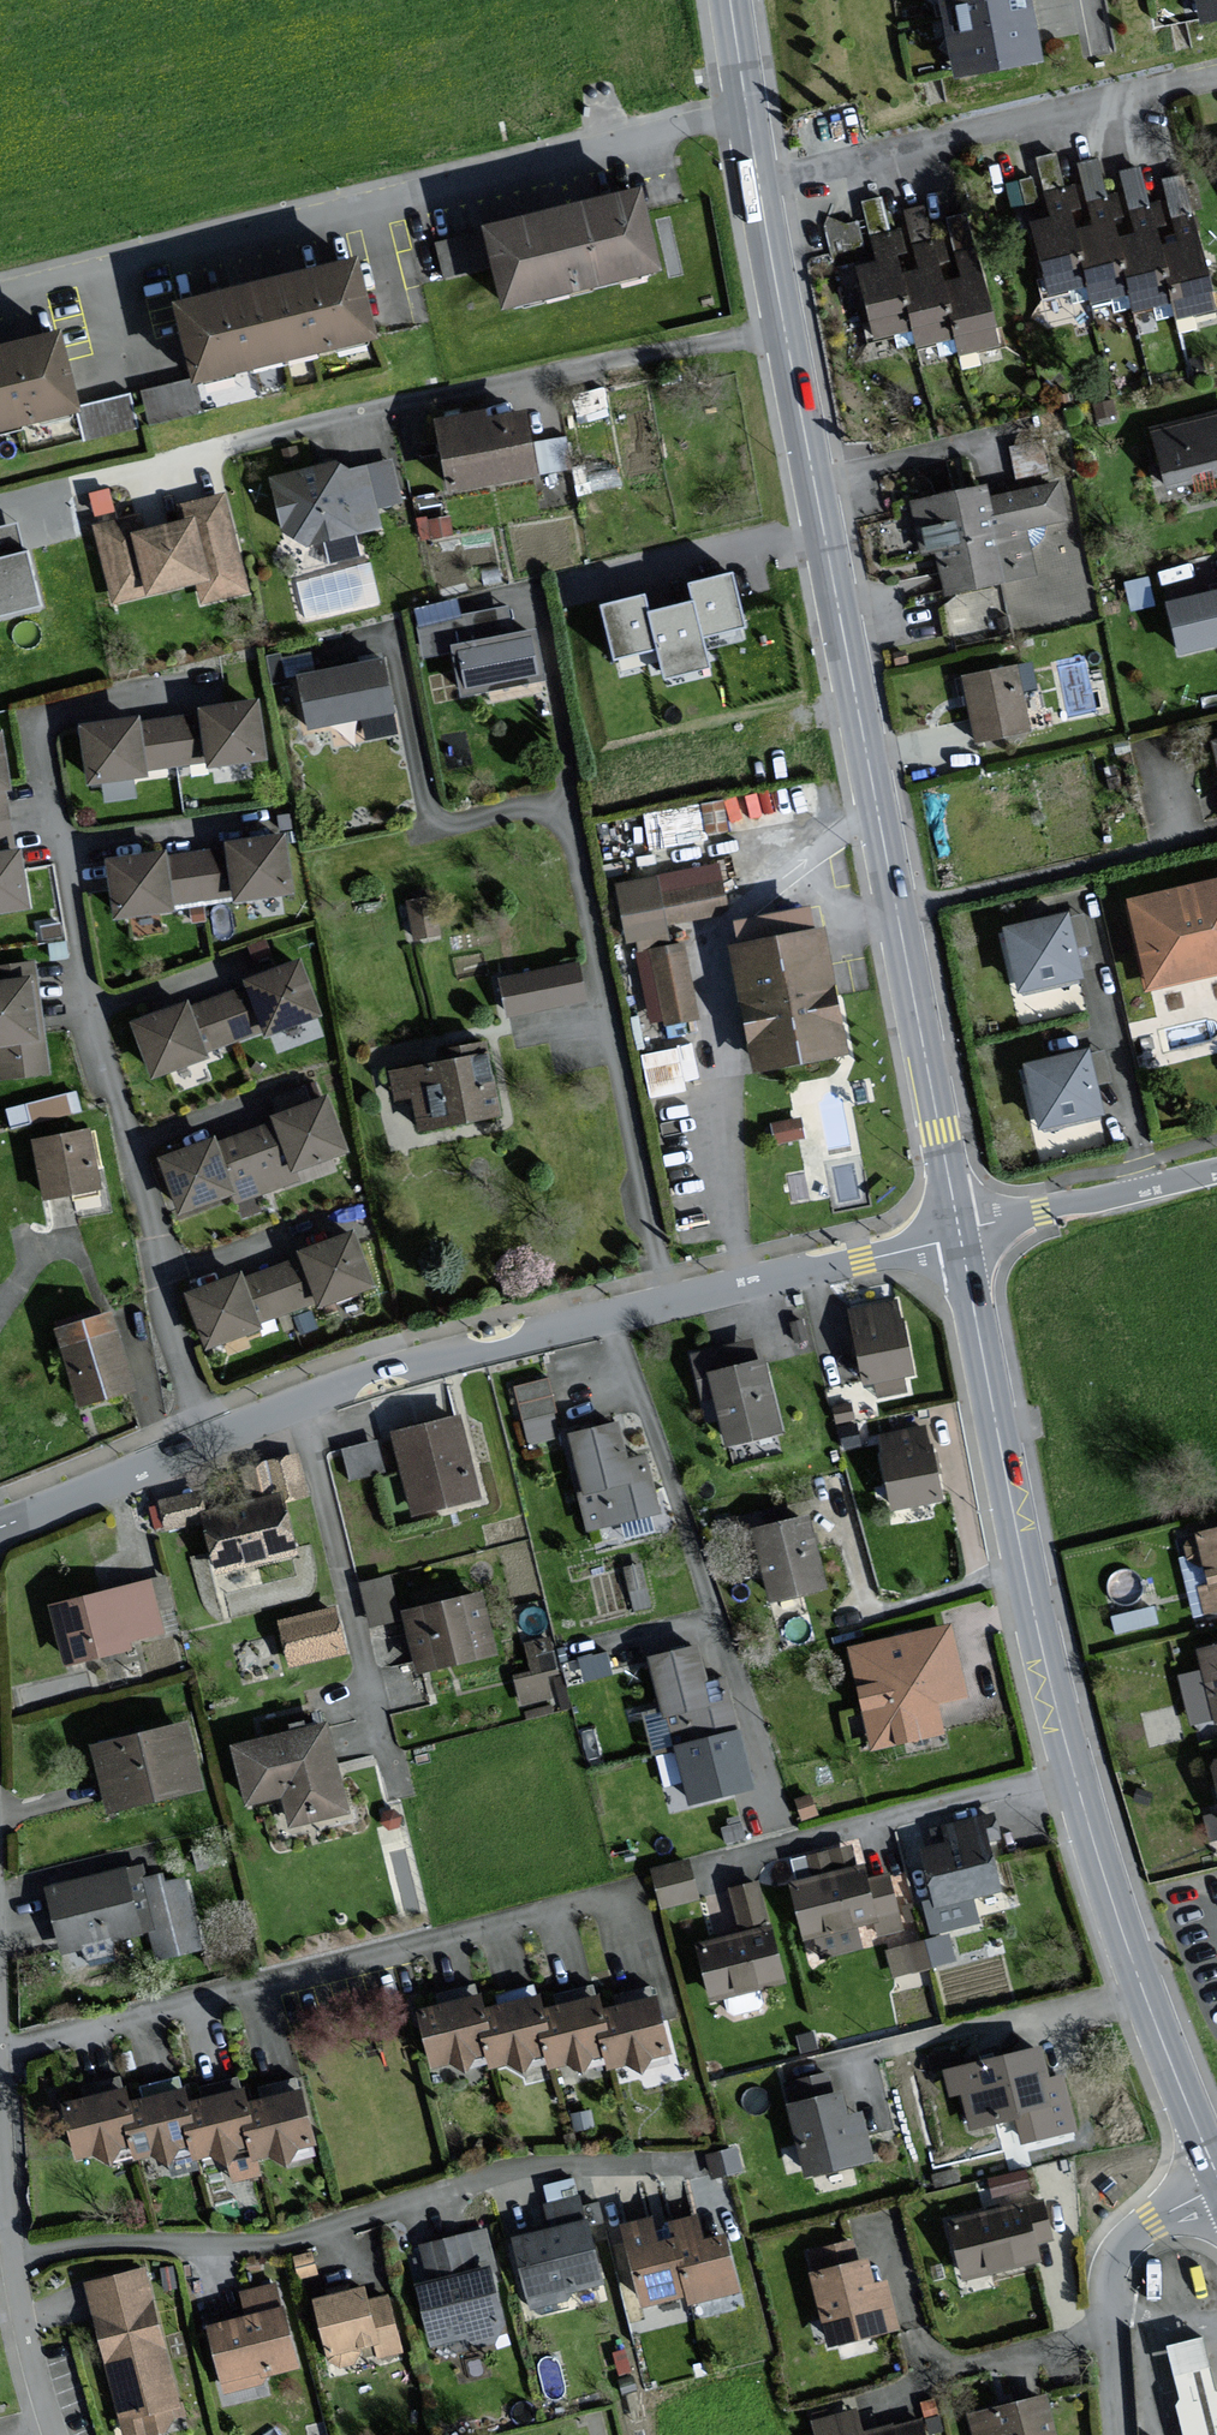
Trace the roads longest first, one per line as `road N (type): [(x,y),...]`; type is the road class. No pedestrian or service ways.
road 1 (residential): [(1216,2177),(1148,2011),(1065,1749),(960,1233)]
road 2 (residential): [(960,1233),(783,331)]
road 3 (residential): [(203,681),(60,708),(42,726),(105,1074),(184,1384),(208,1438)]
road 4 (residential): [(390,636),(428,815),(448,826),(541,808),(569,831),(668,1303)]
road 5 (residential): [(0,504),(362,410),(783,331)]
road 6 (residential): [(745,110),(0,292)]
road 7 (residential): [(1216,75),(755,182)]
road 8 (residential): [(610,1641),(714,1621),(607,1319)]
road 9 (residential): [(295,1402),(390,1774)]
road 10 (residential): [(607,1319),(295,1402)]
road 11 (residential): [(960,1233),(668,1303)]
road 12 (residential): [(1216,2191),(1153,2223),(1112,2276),(1114,2434)]
road 13 (residential): [(0,2149),(10,2256),(54,2434)]
road 14 (residential): [(1216,1170),(960,1233)]
road 15 (residential): [(208,1438),(0,1520)]
road 16 (residential): [(783,331),(755,182)]

